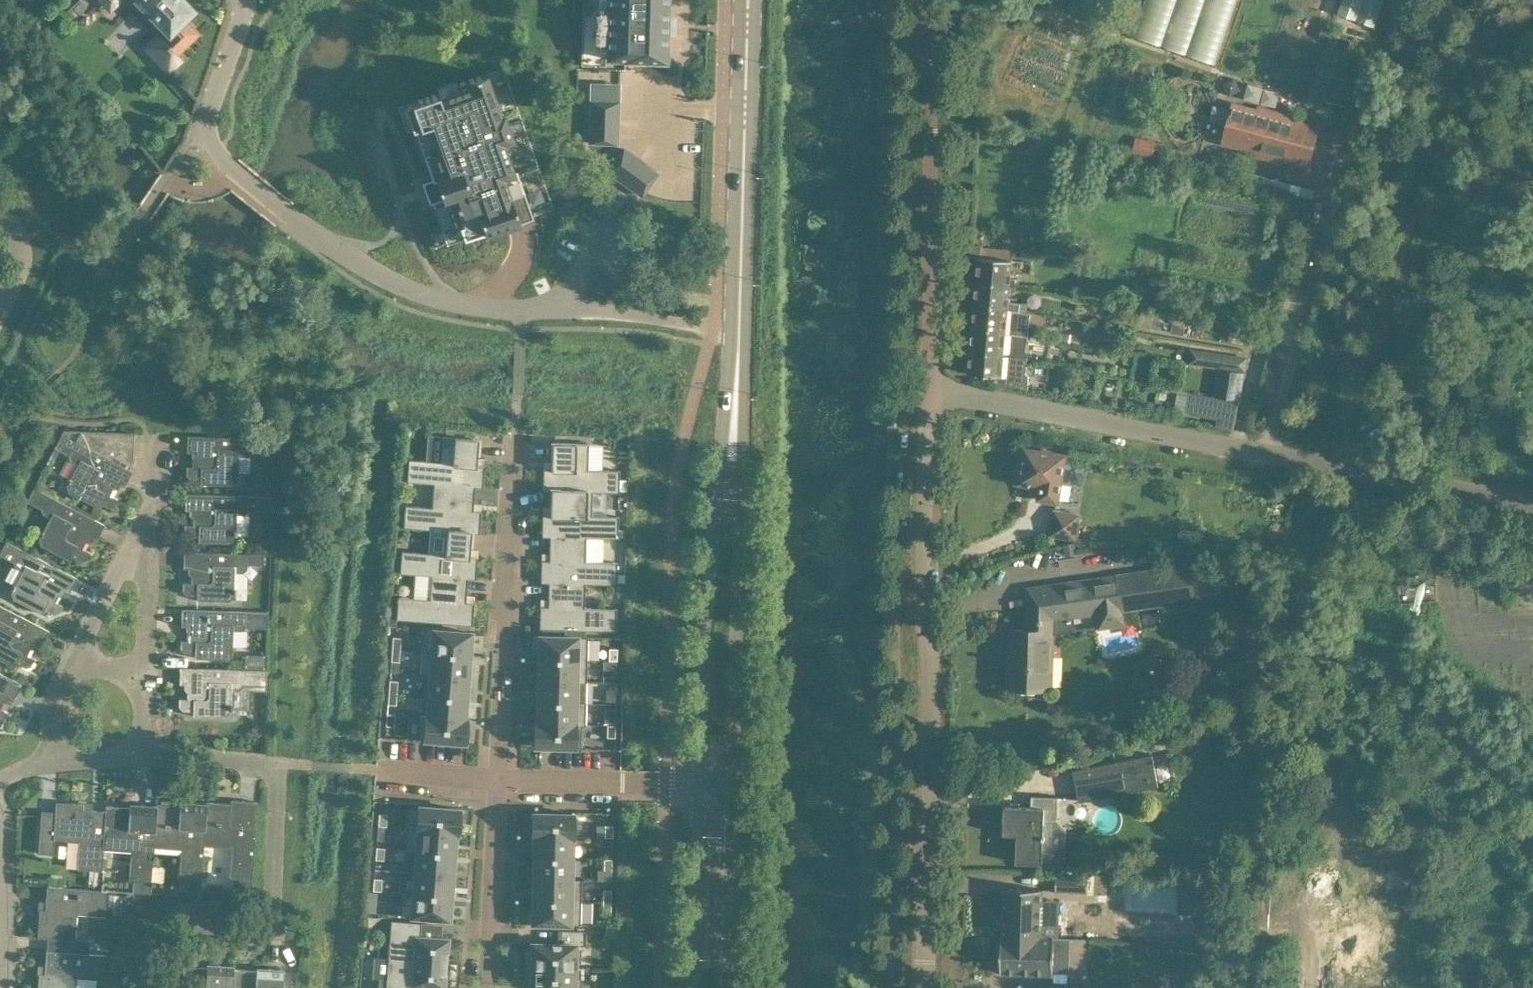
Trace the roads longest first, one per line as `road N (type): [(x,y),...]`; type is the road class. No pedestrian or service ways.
road 1 (unclassified): [(1532,504),(927,385)]
road 2 (unclassified): [(925,987),(927,385)]
road 3 (residential): [(241,0),(204,134),(235,170),(329,244),(421,295),(462,308),(598,312)]
road 4 (secondary): [(738,397),(750,0)]
road 5 (secondary): [(738,397),(713,527),(698,784)]
road 6 (secondary): [(731,786),(743,463),(738,397)]
road 7 (unclassified): [(927,385),(931,91),(924,0)]
road 8 (residential): [(185,912),(252,916),(265,907),(280,779),(273,760),(143,753)]
road 9 (residential): [(517,436),(502,773)]
road 10 (residential): [(502,773),(492,987)]
road 11 (secondary): [(698,784),(691,987)]
road 12 (secondary): [(727,987),(731,786)]
road 13 (residential): [(698,784),(502,773)]
road 14 (residential): [(70,655),(149,509)]
road 15 (residential): [(143,673),(149,509)]
road 16 (residential): [(502,773),(381,766)]

